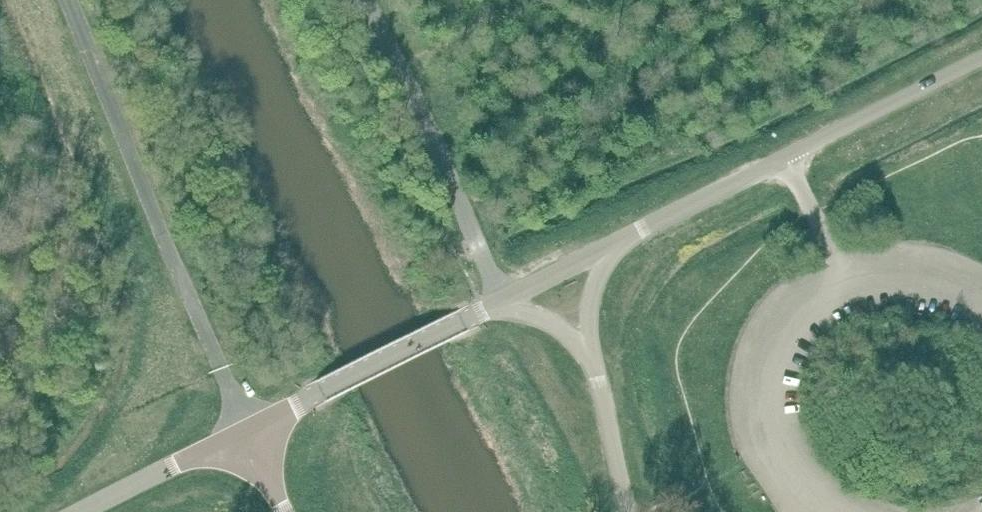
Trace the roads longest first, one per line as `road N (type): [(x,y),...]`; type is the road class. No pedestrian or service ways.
road 1 (unclassified): [(241,435),(510,300)]
road 2 (unclassified): [(846,283),(810,309),(783,343),(769,384),(767,428),(779,468),(812,511)]
road 3 (unclassified): [(787,157),(981,59)]
road 4 (unclassified): [(602,254),(787,157)]
road 5 (unclassified): [(82,511),(241,435)]
road 6 (unclassified): [(627,511),(586,347)]
road 7 (unclassified): [(981,292),(918,270),(846,283)]
road 8 (unclassified): [(787,157),(846,283)]

